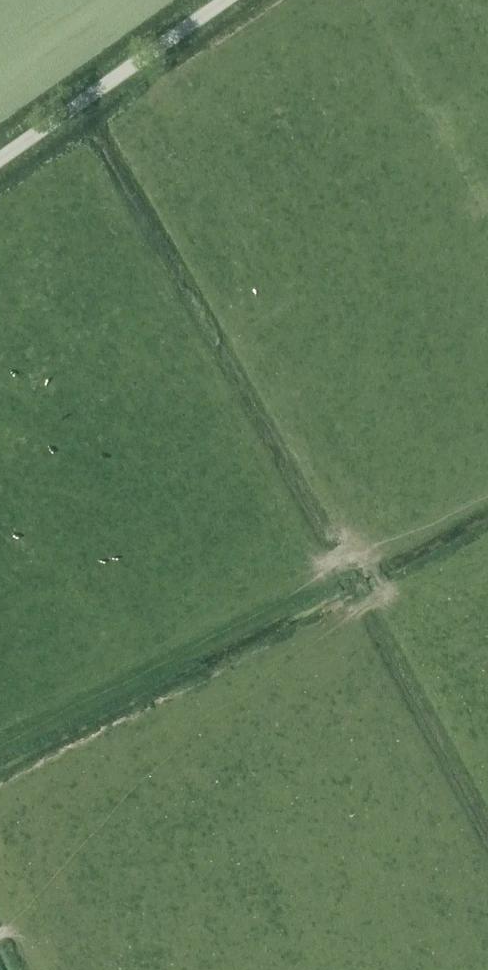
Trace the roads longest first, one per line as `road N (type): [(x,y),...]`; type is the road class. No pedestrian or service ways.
road 1 (unclassified): [(0,158),(229,0)]

